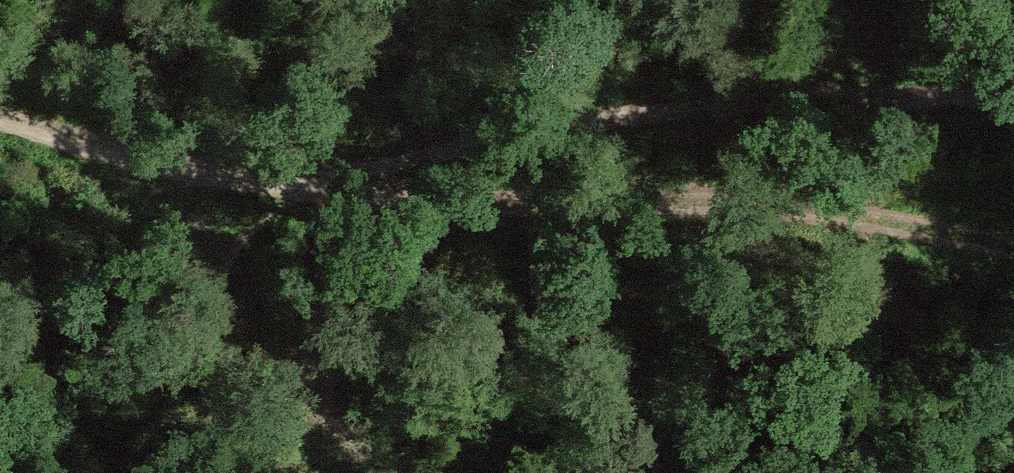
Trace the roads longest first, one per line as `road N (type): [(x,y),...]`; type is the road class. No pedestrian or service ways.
road 1 (track): [(1013,317),(773,255),(496,211),(211,129),(0,90)]
road 2 (track): [(129,114),(578,98),(1013,119)]

